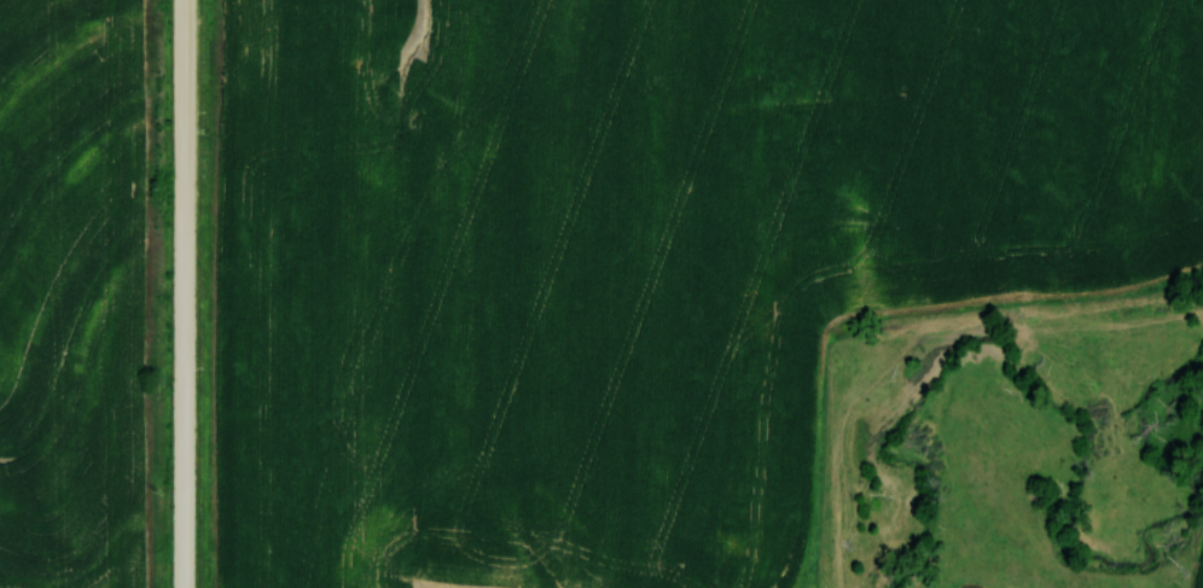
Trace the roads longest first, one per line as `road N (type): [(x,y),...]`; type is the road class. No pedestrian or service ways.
road 1 (residential): [(187,587),(189,0)]

